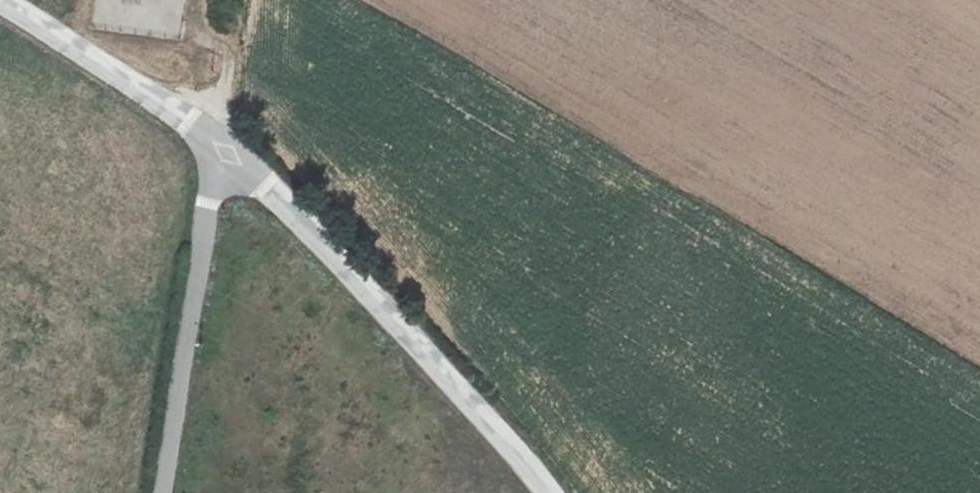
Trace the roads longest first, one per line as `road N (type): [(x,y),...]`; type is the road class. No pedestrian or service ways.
road 1 (tertiary): [(214,131),(468,399),(532,492)]
road 2 (residential): [(214,131),(161,492)]
road 3 (tertiary): [(0,3),(214,131)]

